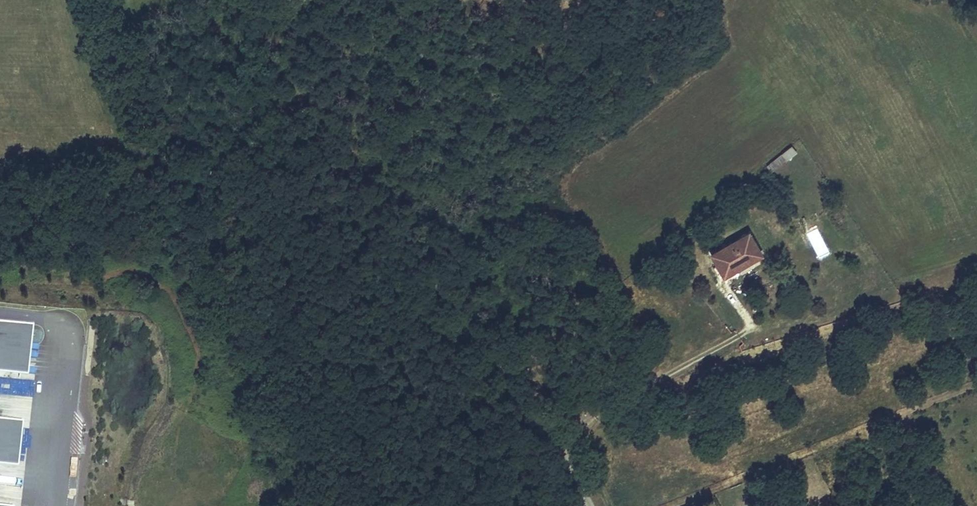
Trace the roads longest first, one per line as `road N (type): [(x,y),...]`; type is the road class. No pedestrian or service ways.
road 1 (track): [(569,455),(543,403),(376,216)]
road 2 (track): [(574,468),(569,455),(589,417),(636,384),(741,332),(750,319),(742,285)]

